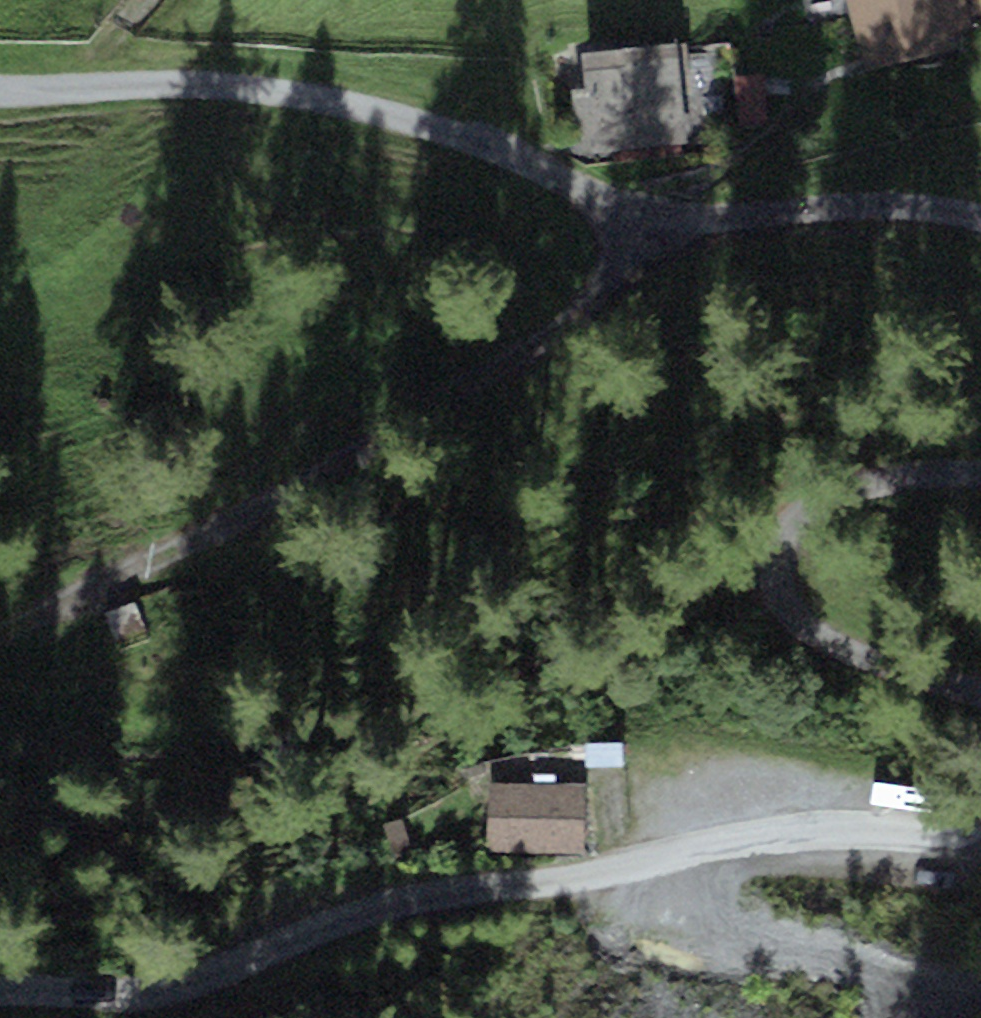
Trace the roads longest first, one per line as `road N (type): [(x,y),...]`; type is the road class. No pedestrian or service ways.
road 1 (unclassified): [(980,858),(901,838),(724,848),(389,908),(129,995),(0,995)]
road 2 (residential): [(652,215),(563,328),(372,454),(0,633)]
road 3 (unclassified): [(652,215),(586,196),(437,130),(322,99),(229,88),(0,90)]
road 4 (unclassified): [(980,693),(824,634),(799,611),(779,552),(789,524),(851,481),(980,473)]
road 5 (unclassified): [(980,219),(864,208),(652,215)]

